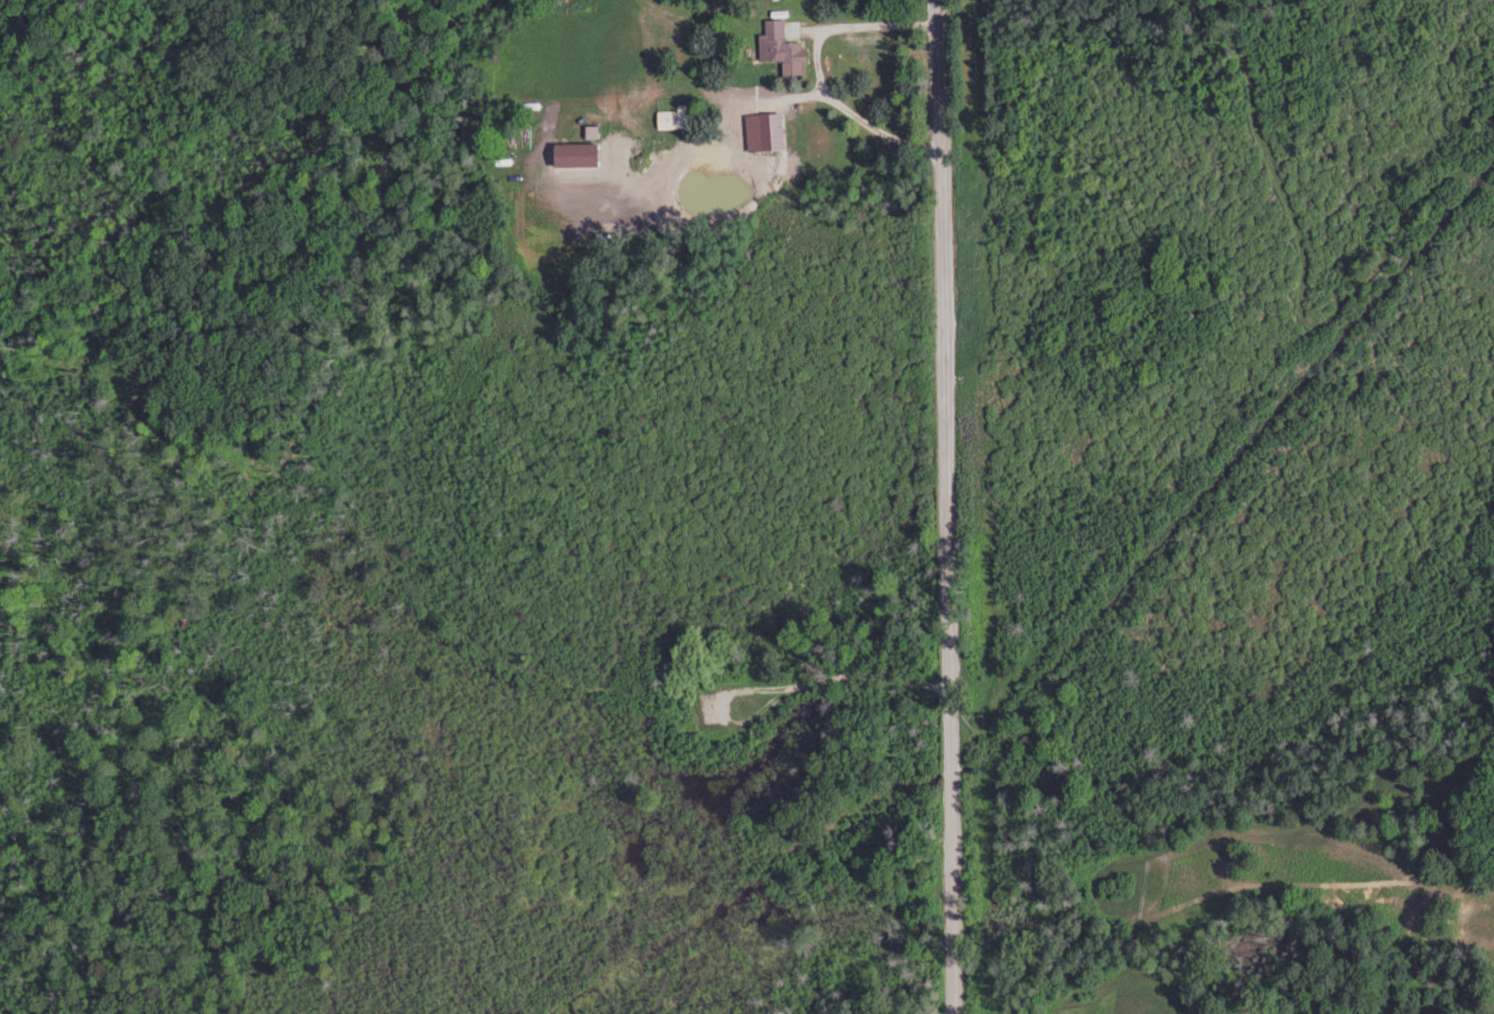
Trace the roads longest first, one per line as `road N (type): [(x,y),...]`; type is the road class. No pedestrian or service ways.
road 1 (residential): [(956,1013),(939,0)]

